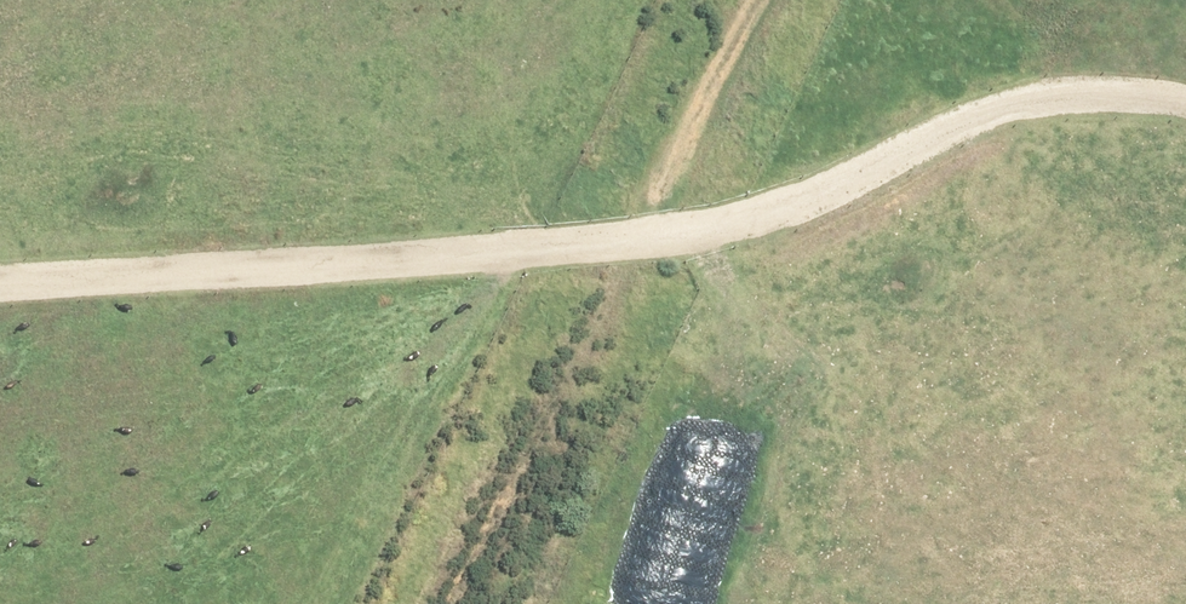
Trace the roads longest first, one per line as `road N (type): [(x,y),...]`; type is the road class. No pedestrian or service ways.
road 1 (track): [(0,269),(599,247),(1060,124),(1185,120)]
road 2 (track): [(428,603),(718,0)]

